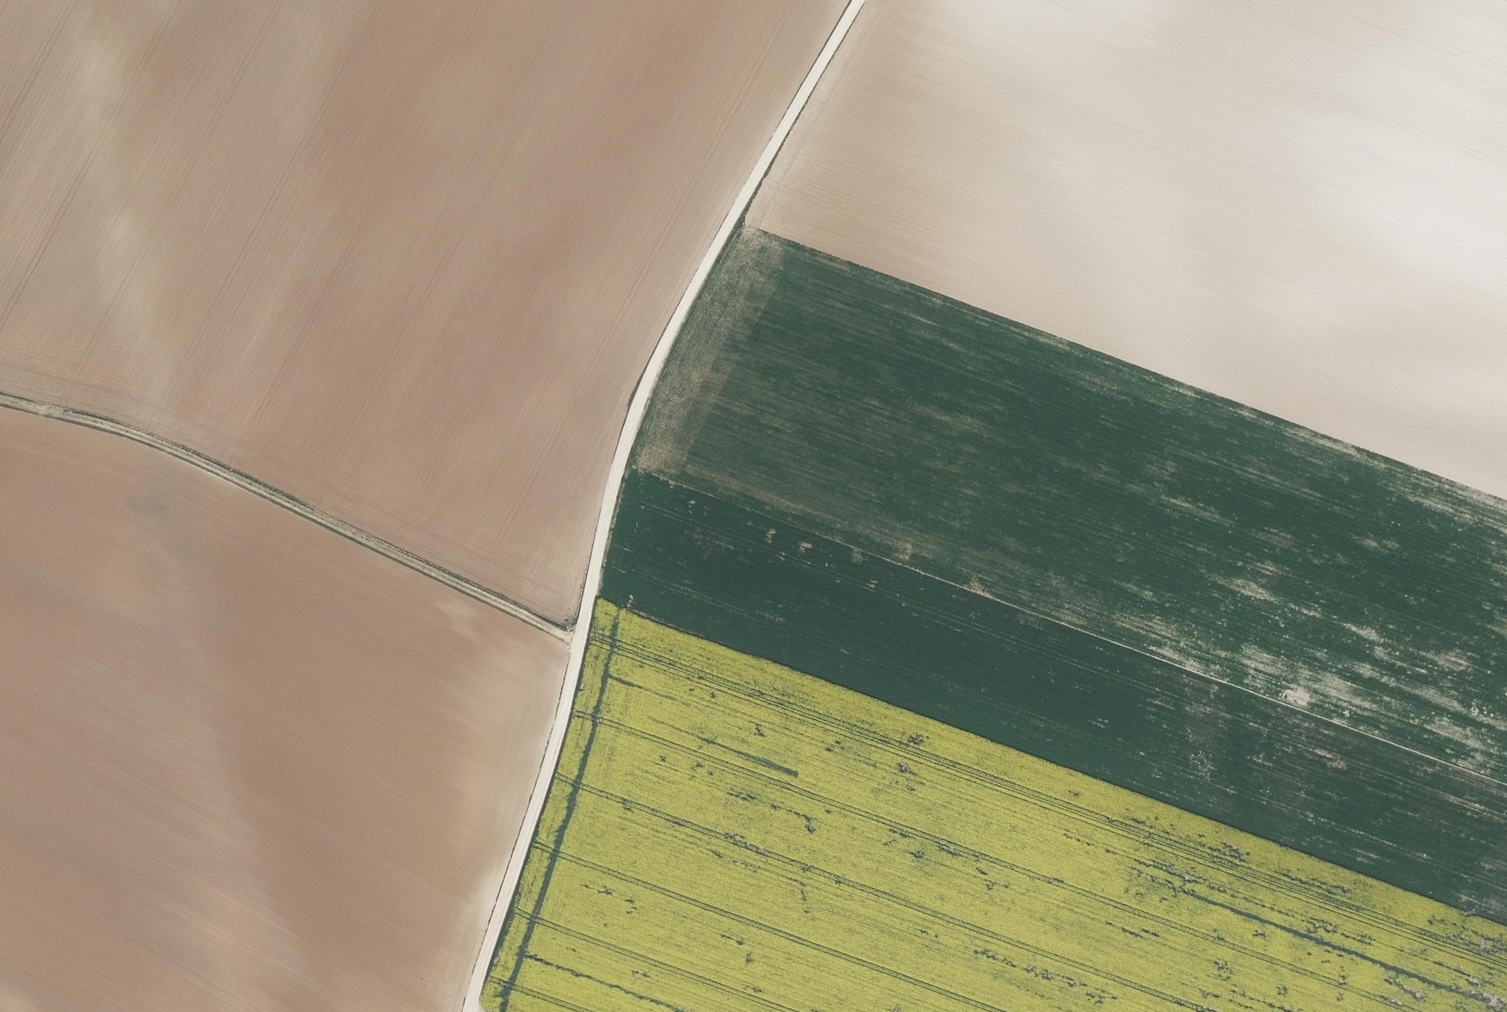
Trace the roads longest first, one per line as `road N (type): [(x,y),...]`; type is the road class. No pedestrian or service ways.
road 1 (track): [(859,0),(638,405),(555,751),(470,1008),(482,1011)]
road 2 (track): [(0,400),(148,438),(581,645)]

